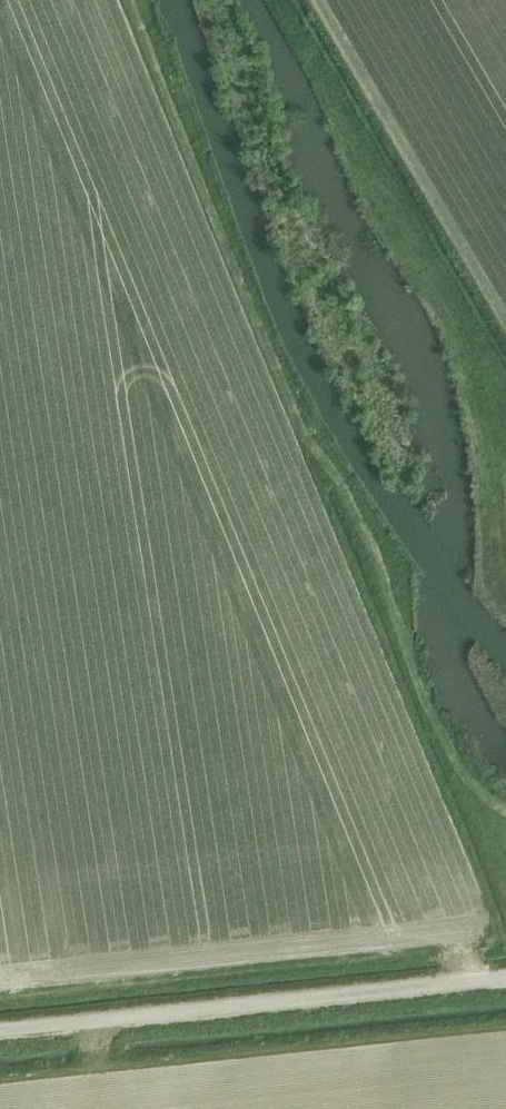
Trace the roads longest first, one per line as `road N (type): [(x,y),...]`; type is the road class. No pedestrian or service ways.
road 1 (unclassified): [(0,1030),(505,977)]

